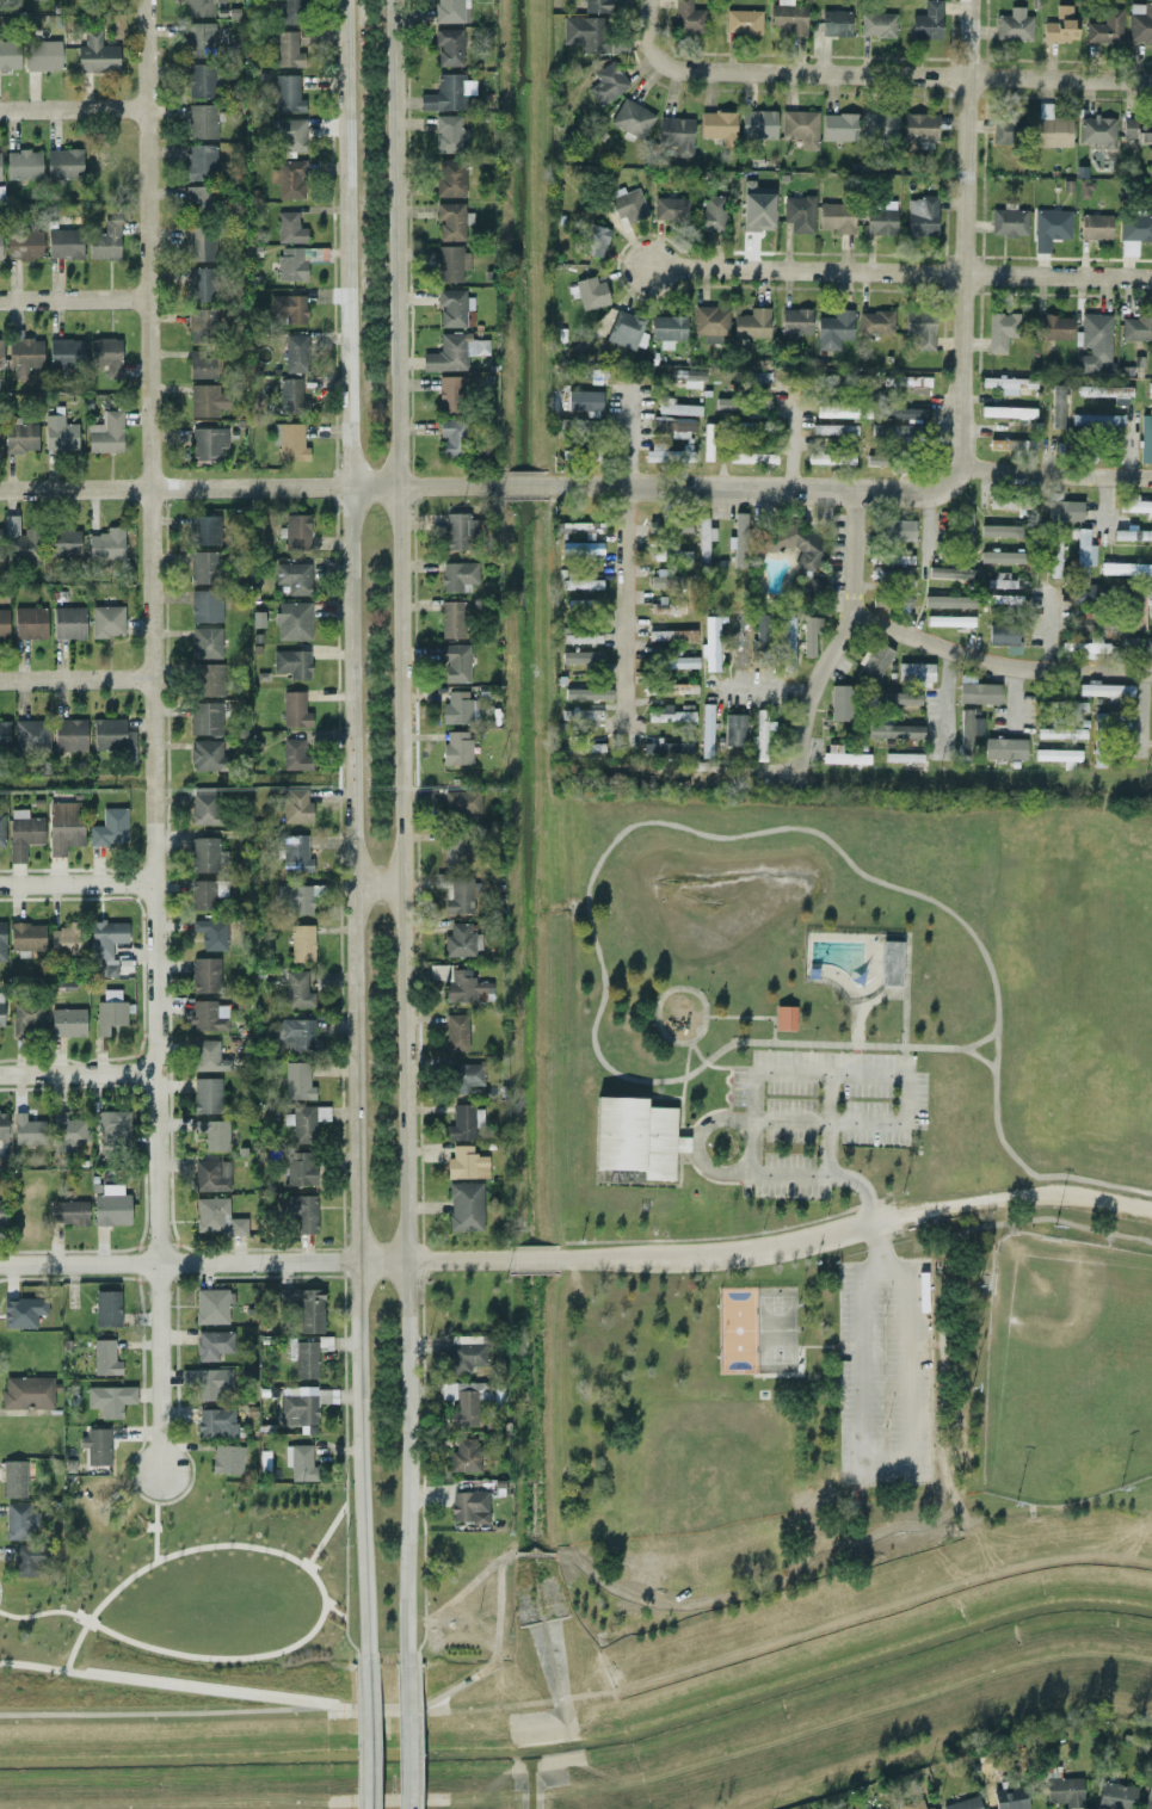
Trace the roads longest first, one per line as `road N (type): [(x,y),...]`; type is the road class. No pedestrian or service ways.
road 1 (secondary): [(406,1666),(394,0)]
road 2 (secondary): [(343,0),(355,1260),(366,1654)]
road 3 (residential): [(143,0),(160,1476)]
road 4 (residential): [(1151,83),(680,73),(652,60),(646,0)]
road 5 (residential): [(509,1261),(0,1266)]
road 6 (residential): [(1151,279),(647,270)]
road 7 (residential): [(494,488),(0,492)]
road 8 (residential): [(969,0),(959,474)]
road 9 (residential): [(959,474),(923,498),(542,488)]
road 10 (residential): [(850,495),(860,616),(1022,669),(1151,672)]
road 11 (residential): [(873,1216),(774,1247),(557,1261)]
road 12 (residential): [(873,1216),(1012,1196),(1151,1214)]
road 13 (residential): [(624,487),(623,721)]
road 14 (residential): [(1151,479),(959,474)]
road 15 (residential): [(860,616),(805,706),(794,767)]
road 16 (secondary): [(366,1654),(366,1808)]
road 17 (residential): [(153,884),(0,886)]
road 18 (residential): [(153,1073),(0,1074)]
road 19 (residential): [(150,680),(0,681)]
road 20 (residential): [(146,301),(0,302)]
road 21 (residential): [(143,109),(0,110)]
road 22 (secondary): [(408,1808),(406,1666)]

